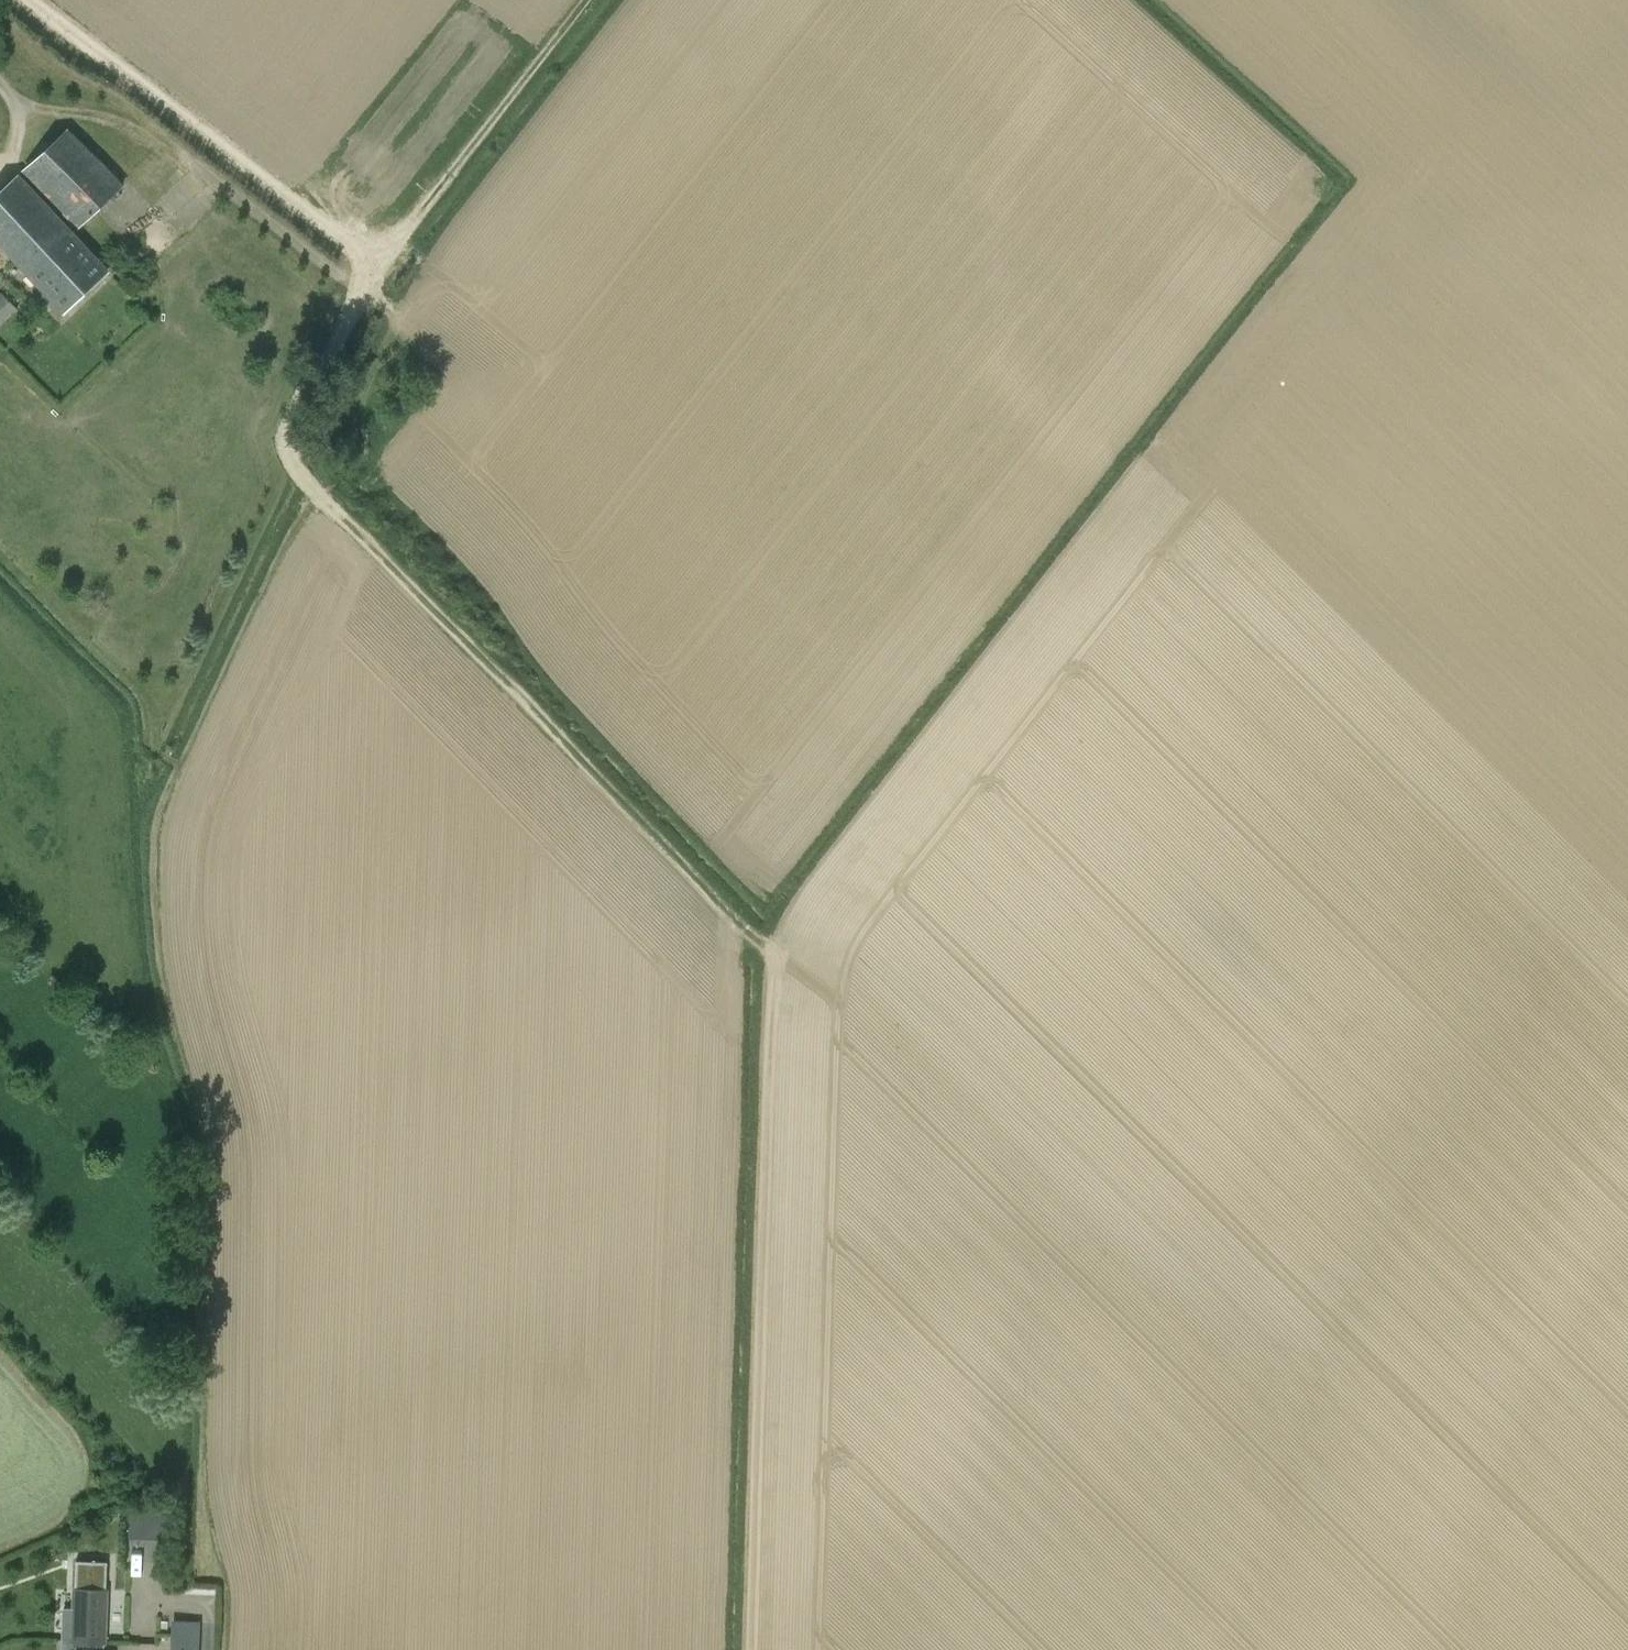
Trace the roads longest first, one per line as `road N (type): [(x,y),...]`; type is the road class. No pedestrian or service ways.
road 1 (track): [(35,0),(374,261)]
road 2 (track): [(374,261),(406,235),(592,0)]

